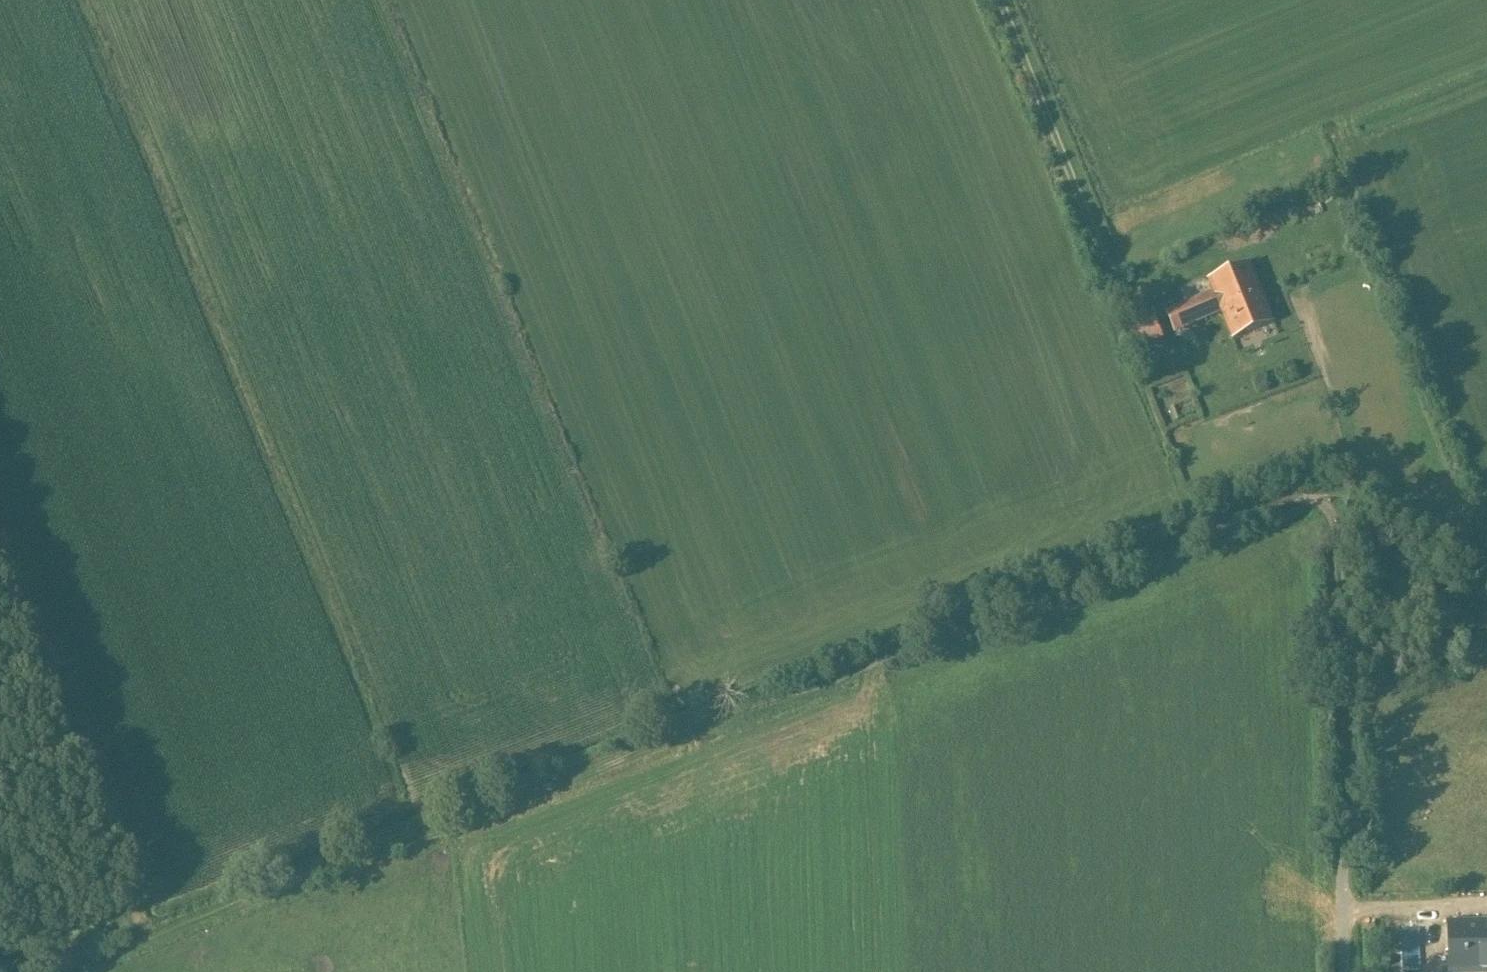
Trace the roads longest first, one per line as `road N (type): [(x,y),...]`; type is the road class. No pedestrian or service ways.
road 1 (track): [(66,971),(1272,507),(1336,492),(1486,592)]
road 2 (unclassified): [(1348,971),(1336,492)]

